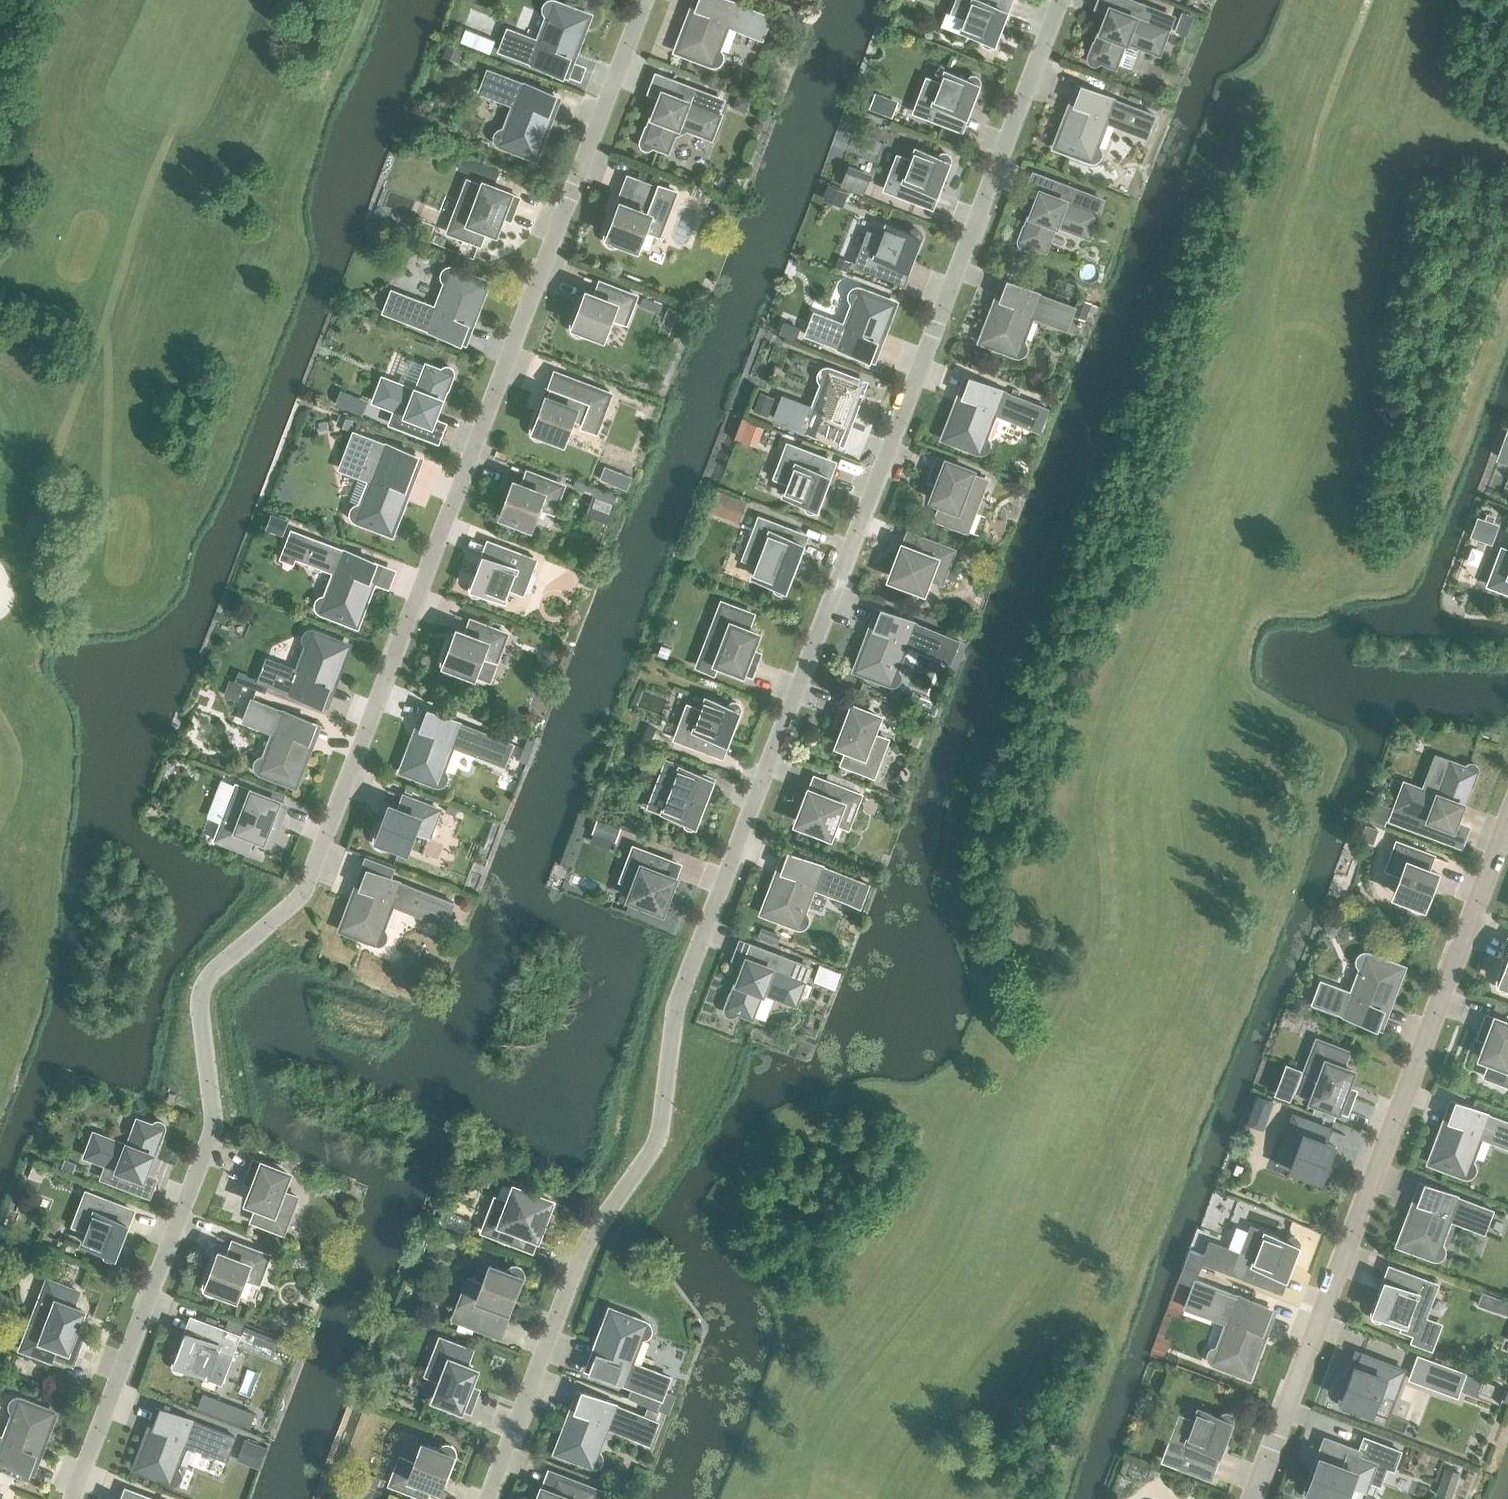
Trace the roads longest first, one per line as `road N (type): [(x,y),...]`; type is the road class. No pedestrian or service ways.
road 1 (residential): [(74,1498),(214,1132),(199,1004),(206,980),(304,894),(646,0)]
road 2 (residential): [(1059,0),(677,998),(654,1151),(586,1243),(489,1498)]
road 3 (residential): [(1254,1498),(1507,825)]

